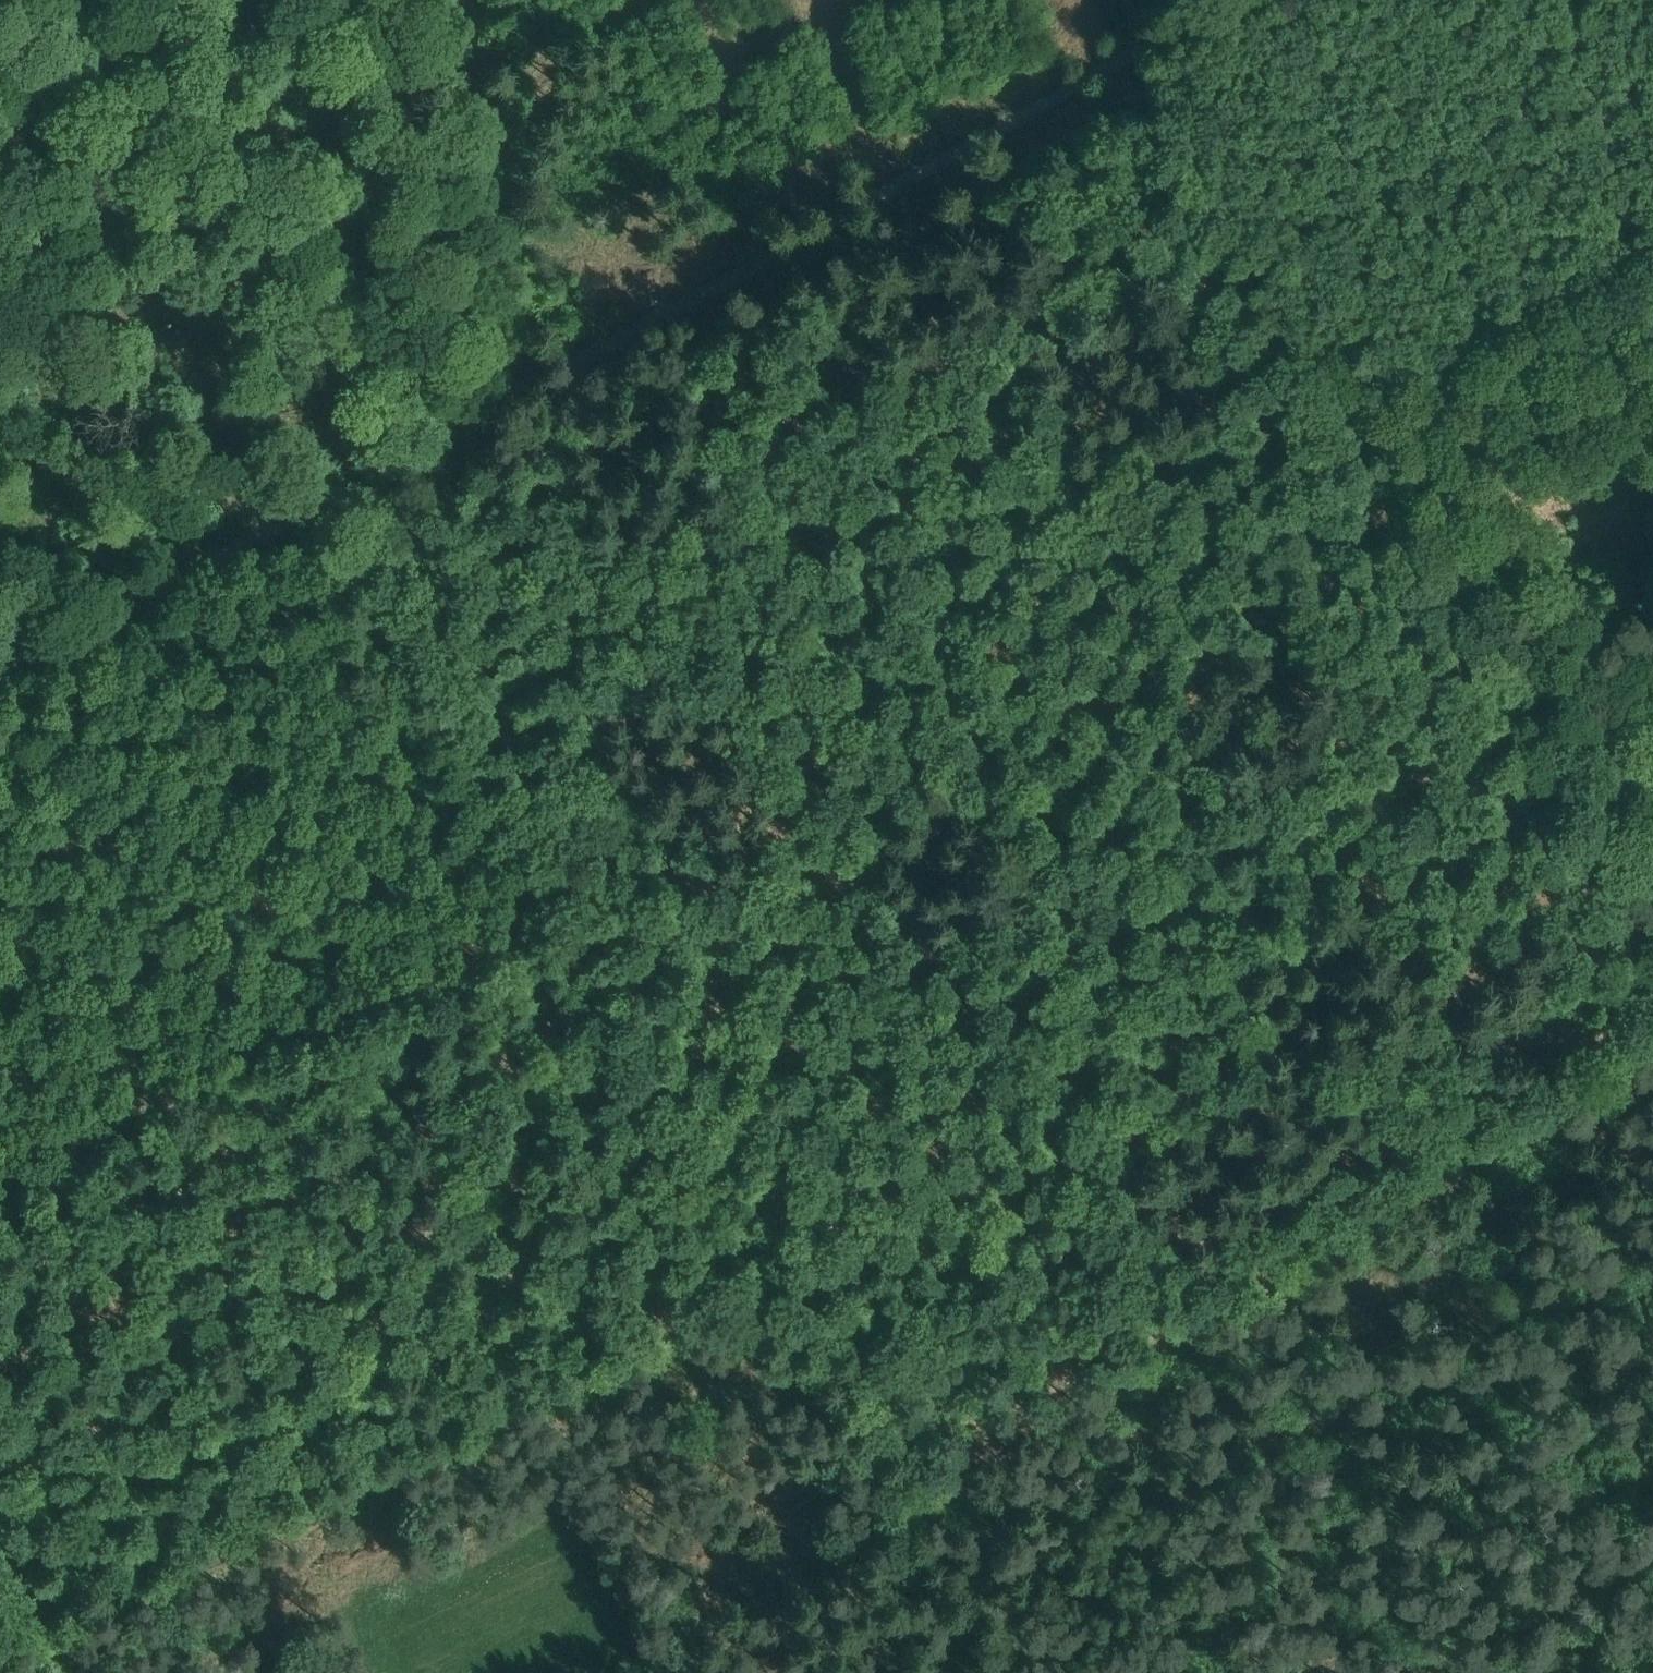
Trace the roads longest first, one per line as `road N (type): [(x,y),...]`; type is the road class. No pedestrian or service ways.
road 1 (track): [(0,672),(1230,0)]
road 2 (track): [(0,1528),(79,1672)]

